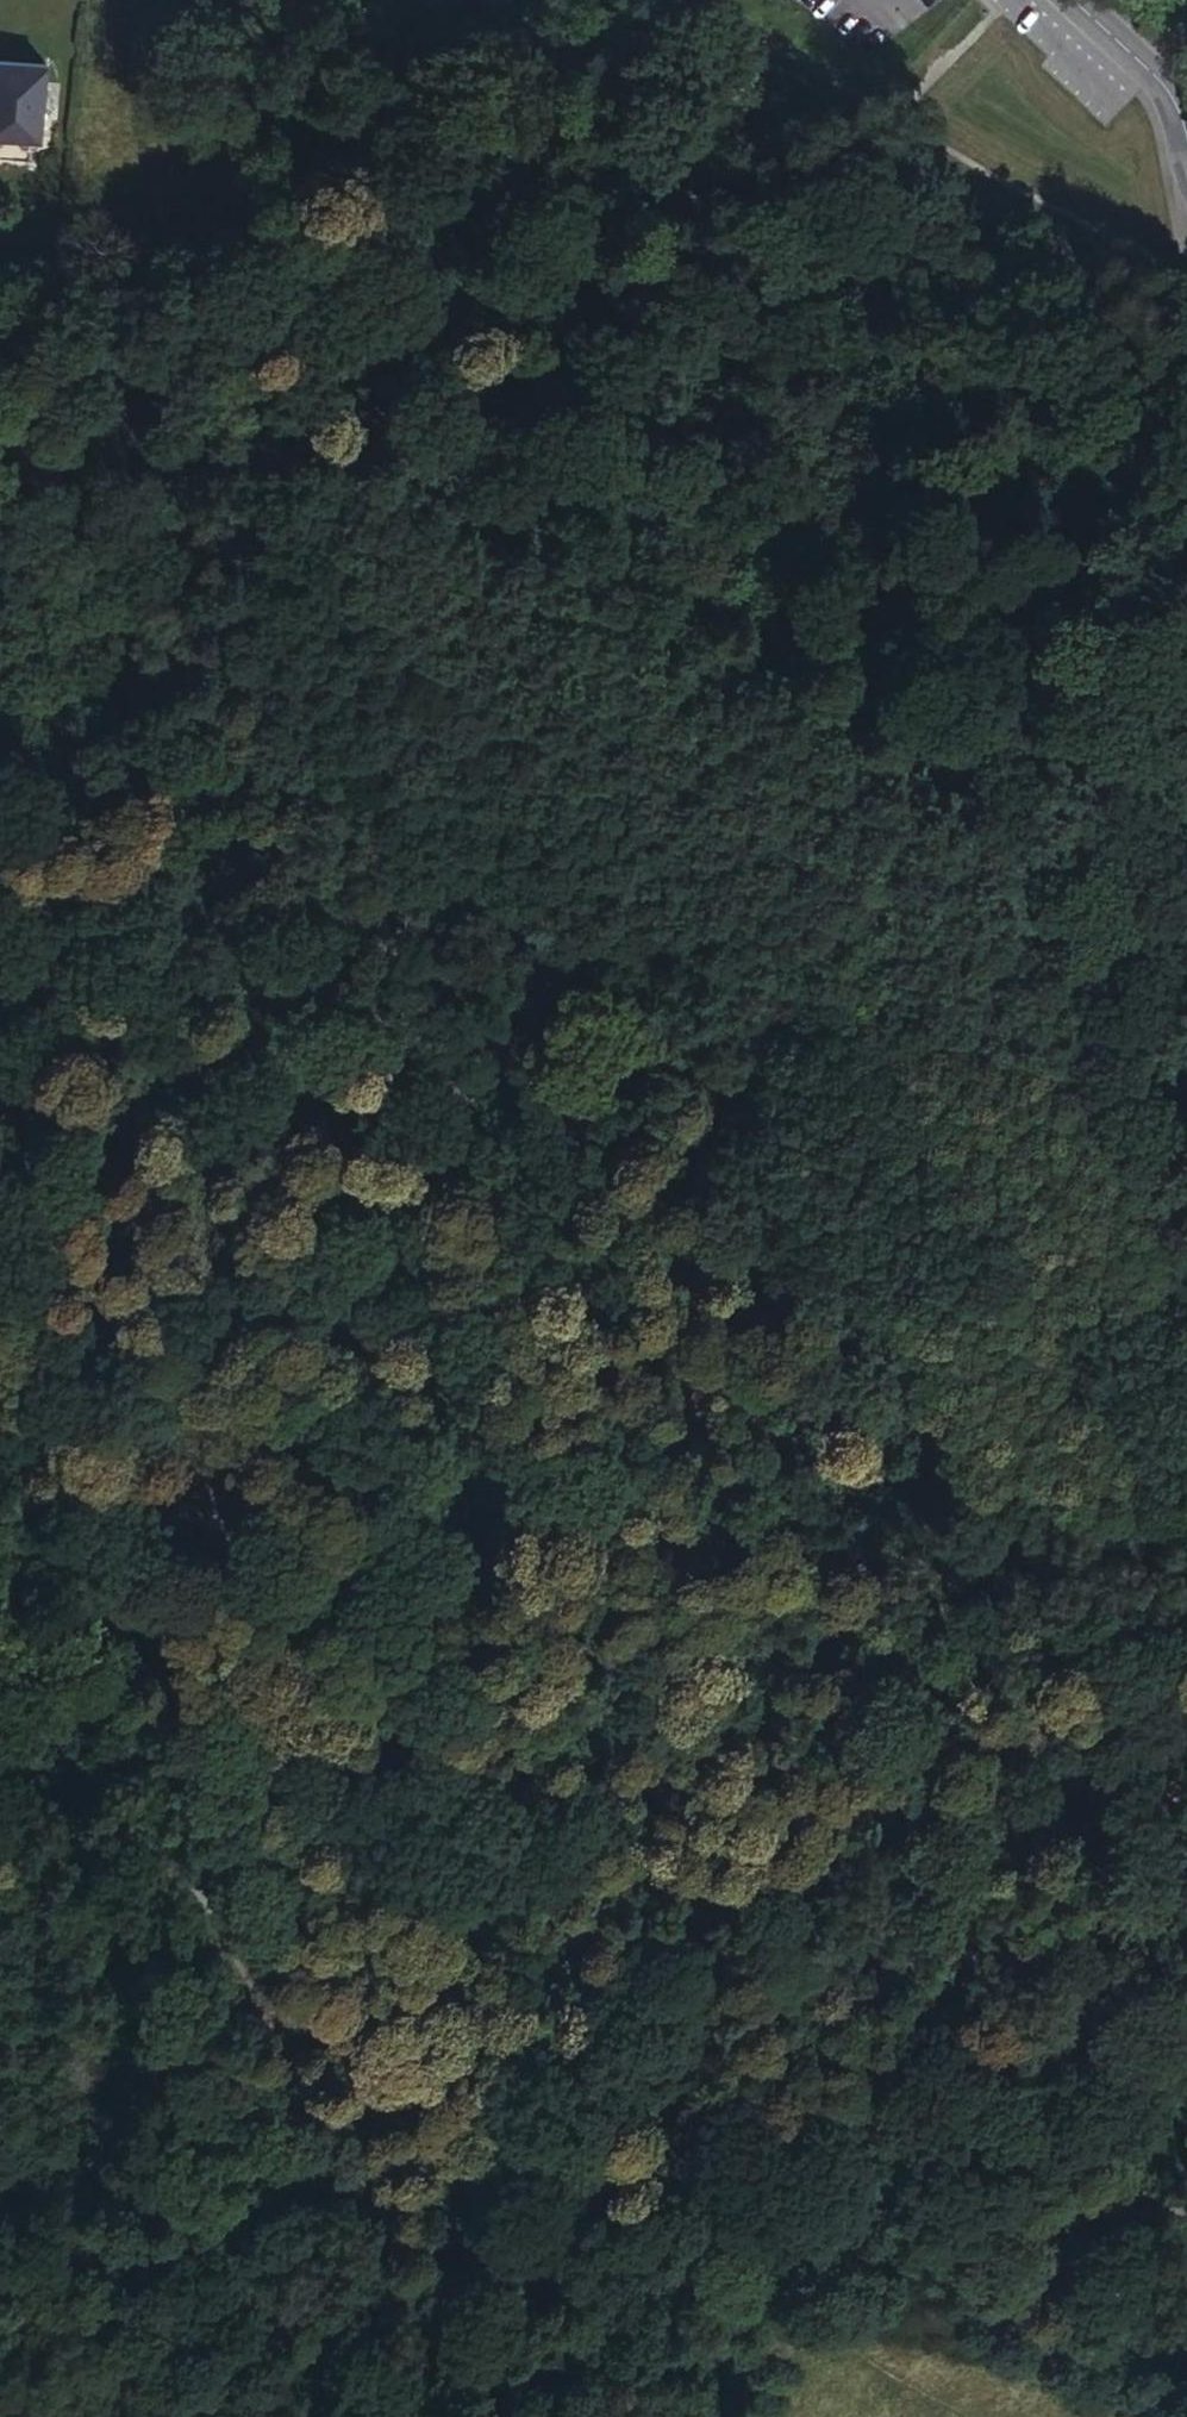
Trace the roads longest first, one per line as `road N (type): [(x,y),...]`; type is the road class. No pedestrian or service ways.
road 1 (unclassified): [(1186,1765),(942,1426),(877,1307),(682,1044),(585,959),(0,585)]
road 2 (track): [(490,2351),(0,1511)]
road 3 (track): [(26,1555),(66,1544),(127,1501),(219,1496),(300,1505),(387,1573),(449,1608),(518,1697),(555,1767),(564,1806),(591,1849),(605,1868),(641,1884)]
road 4 (track): [(641,1884),(677,1916),(775,2077),(860,2295)]
road 5 (tertiary): [(1071,0),(1174,103)]

